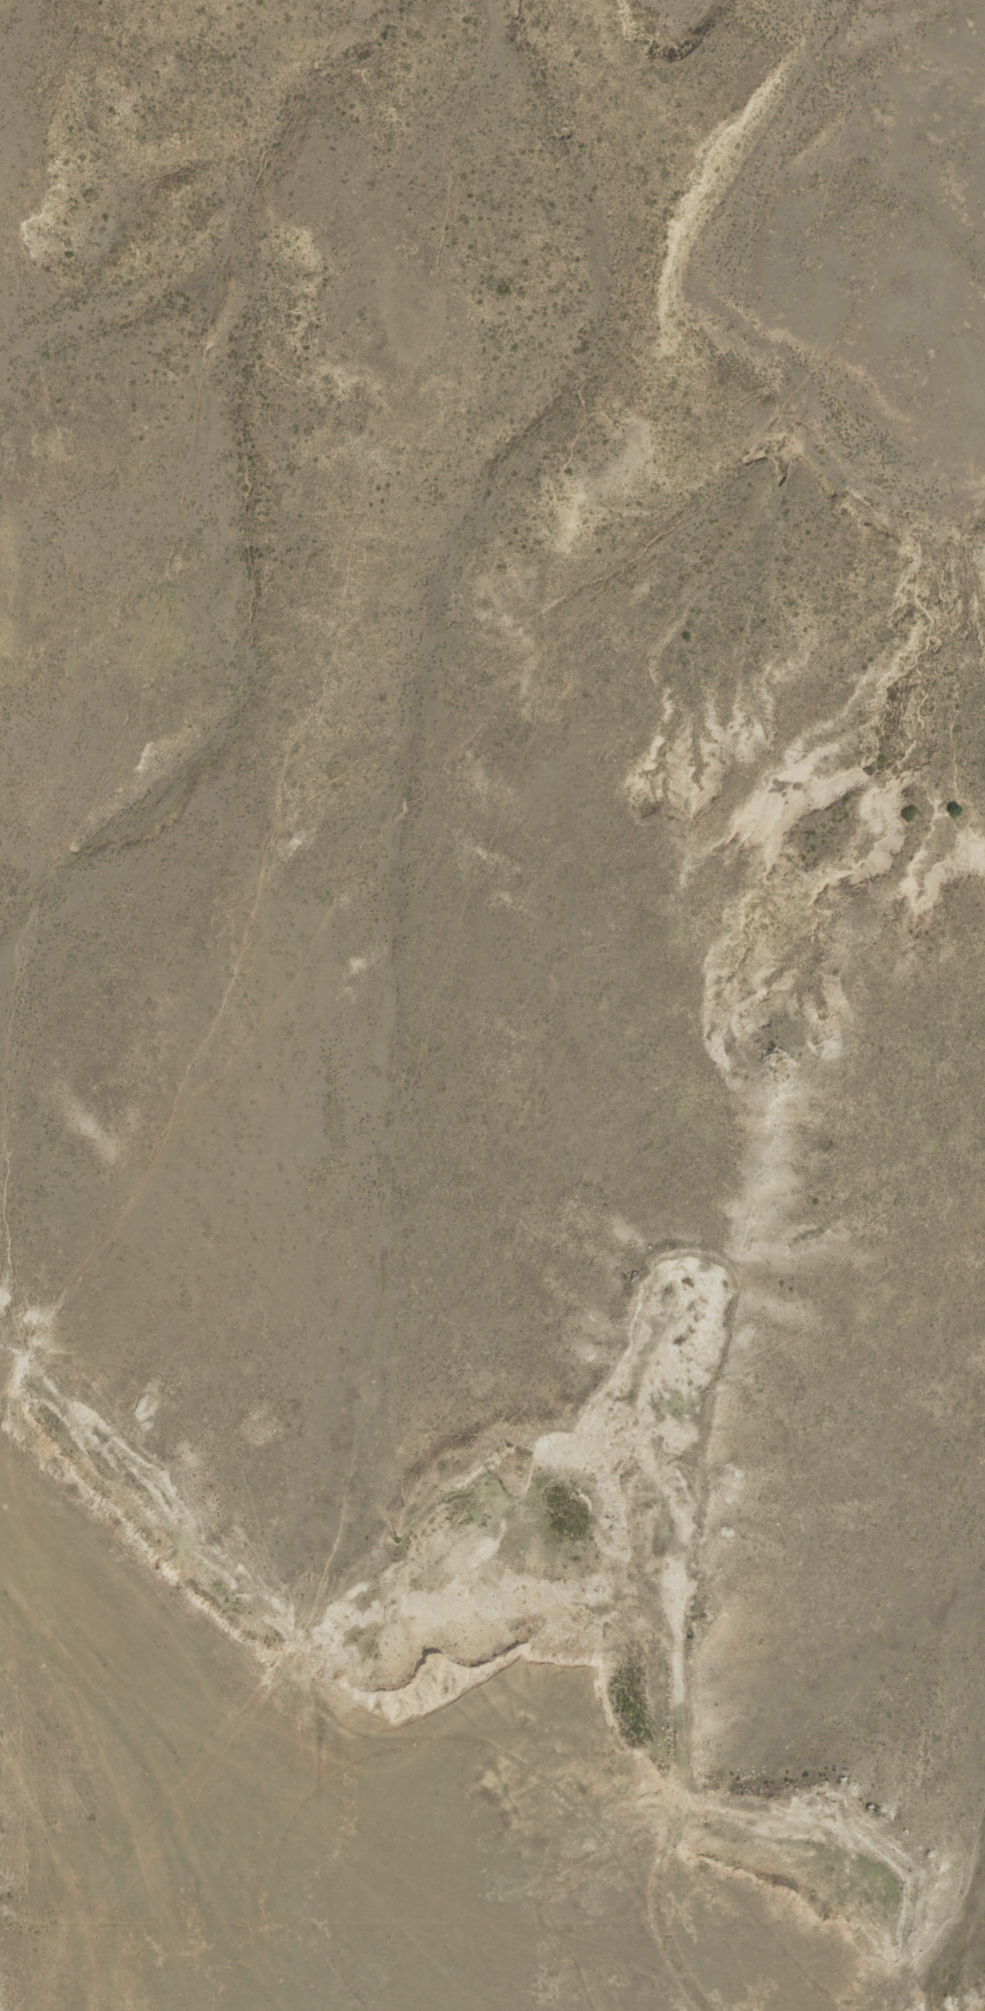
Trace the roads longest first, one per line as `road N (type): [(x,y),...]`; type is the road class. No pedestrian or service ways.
road 1 (residential): [(609,2010),(576,1955),(576,1893),(602,1787),(602,1660),(590,1562)]

